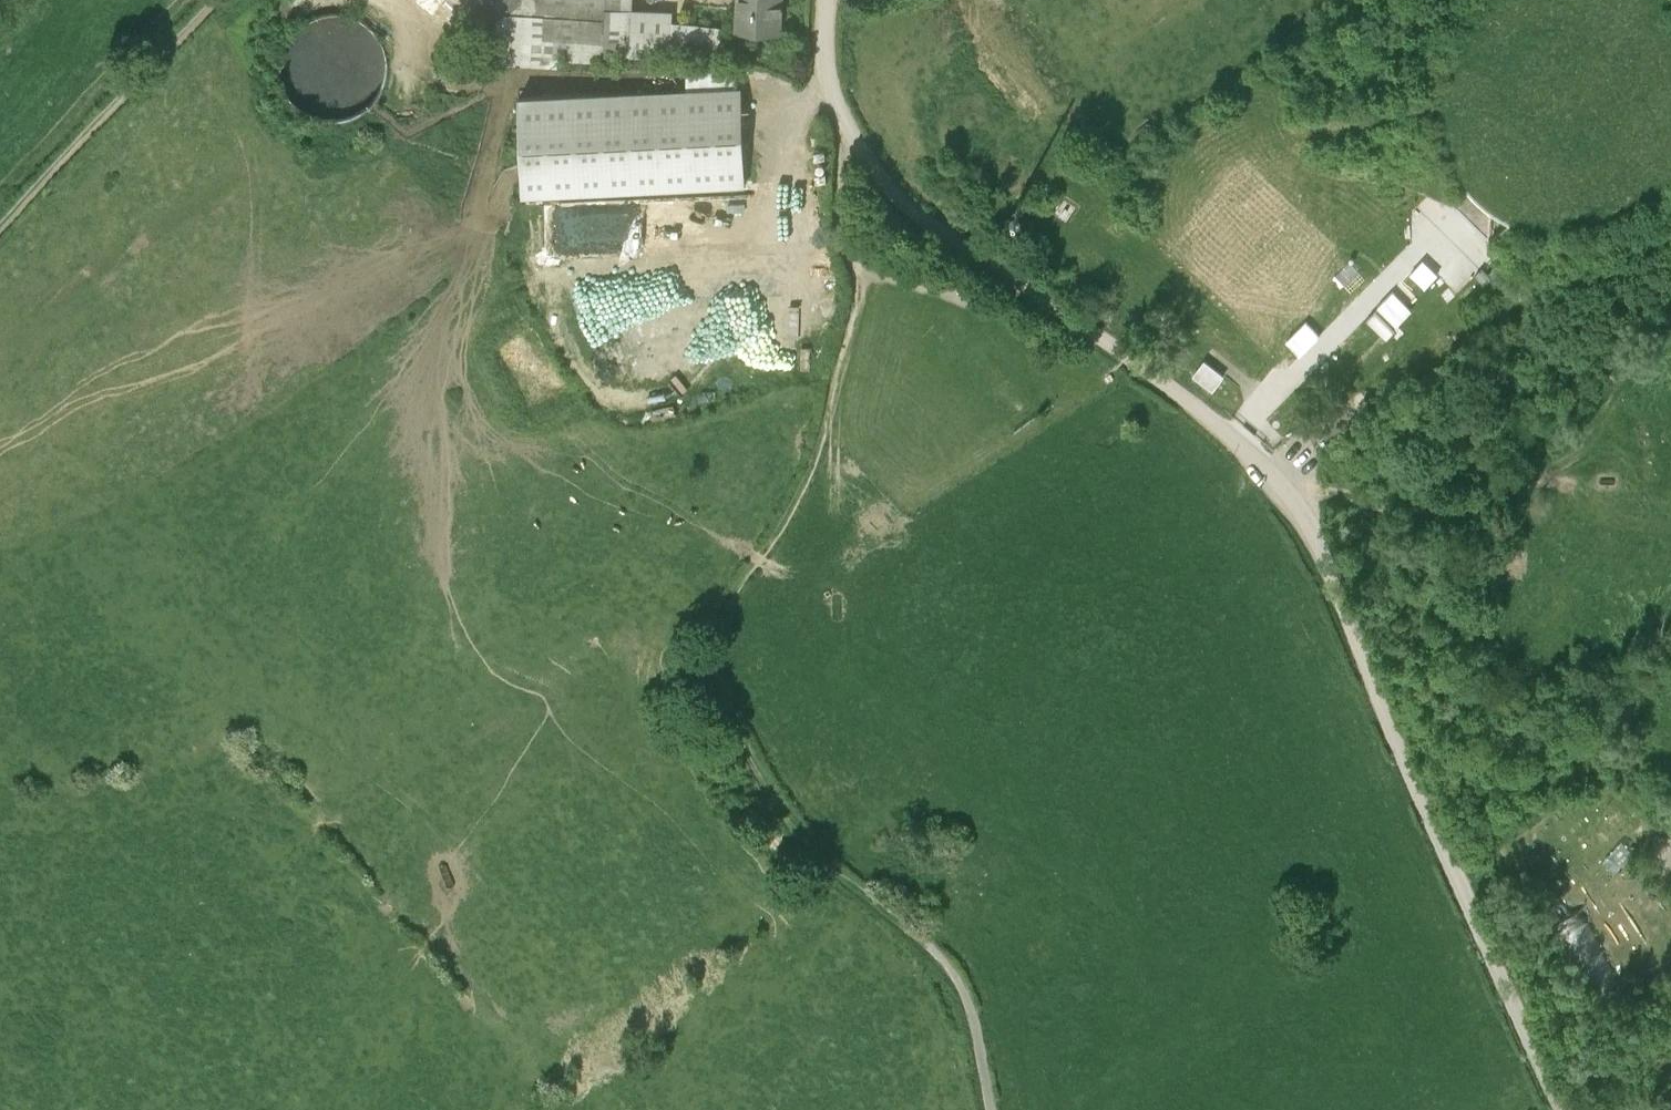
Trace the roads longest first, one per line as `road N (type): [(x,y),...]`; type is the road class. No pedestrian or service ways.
road 1 (unclassified): [(1566,1109),(1294,494),(1240,429),(917,204),(861,150),(834,106),(823,65),(825,0)]
road 2 (track): [(991,1109),(973,1013),(957,975),(789,816),(717,679),(715,628),(731,582),(788,505),(816,448),(859,273),(838,193),(834,106)]
road 3 (track): [(0,227),(212,0)]
road 4 (track): [(1023,280),(1013,294),(985,303),(904,277),(859,273)]

